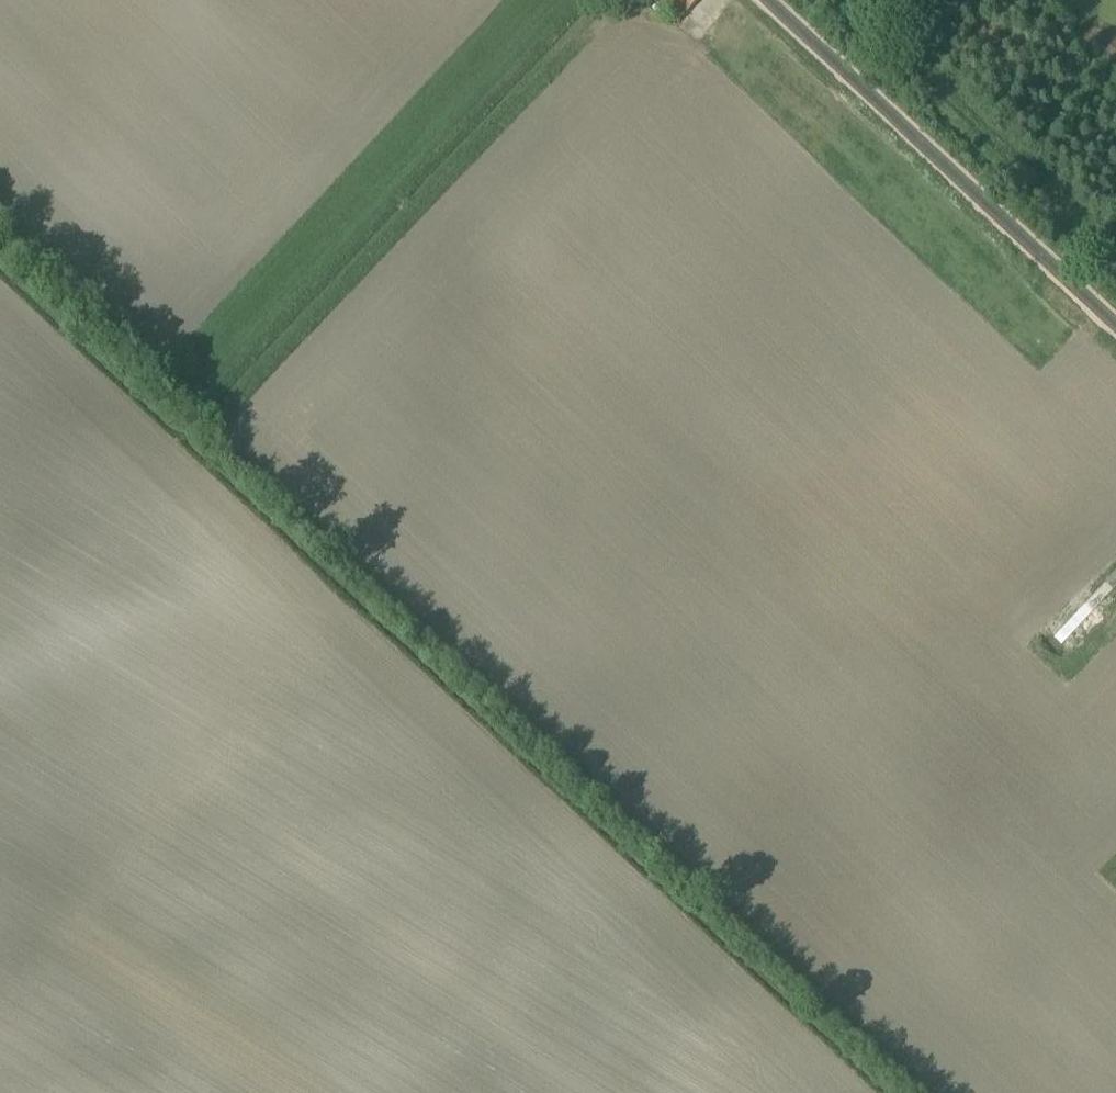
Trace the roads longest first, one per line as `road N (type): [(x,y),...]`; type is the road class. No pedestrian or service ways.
road 1 (track): [(1115,327),(767,0)]

